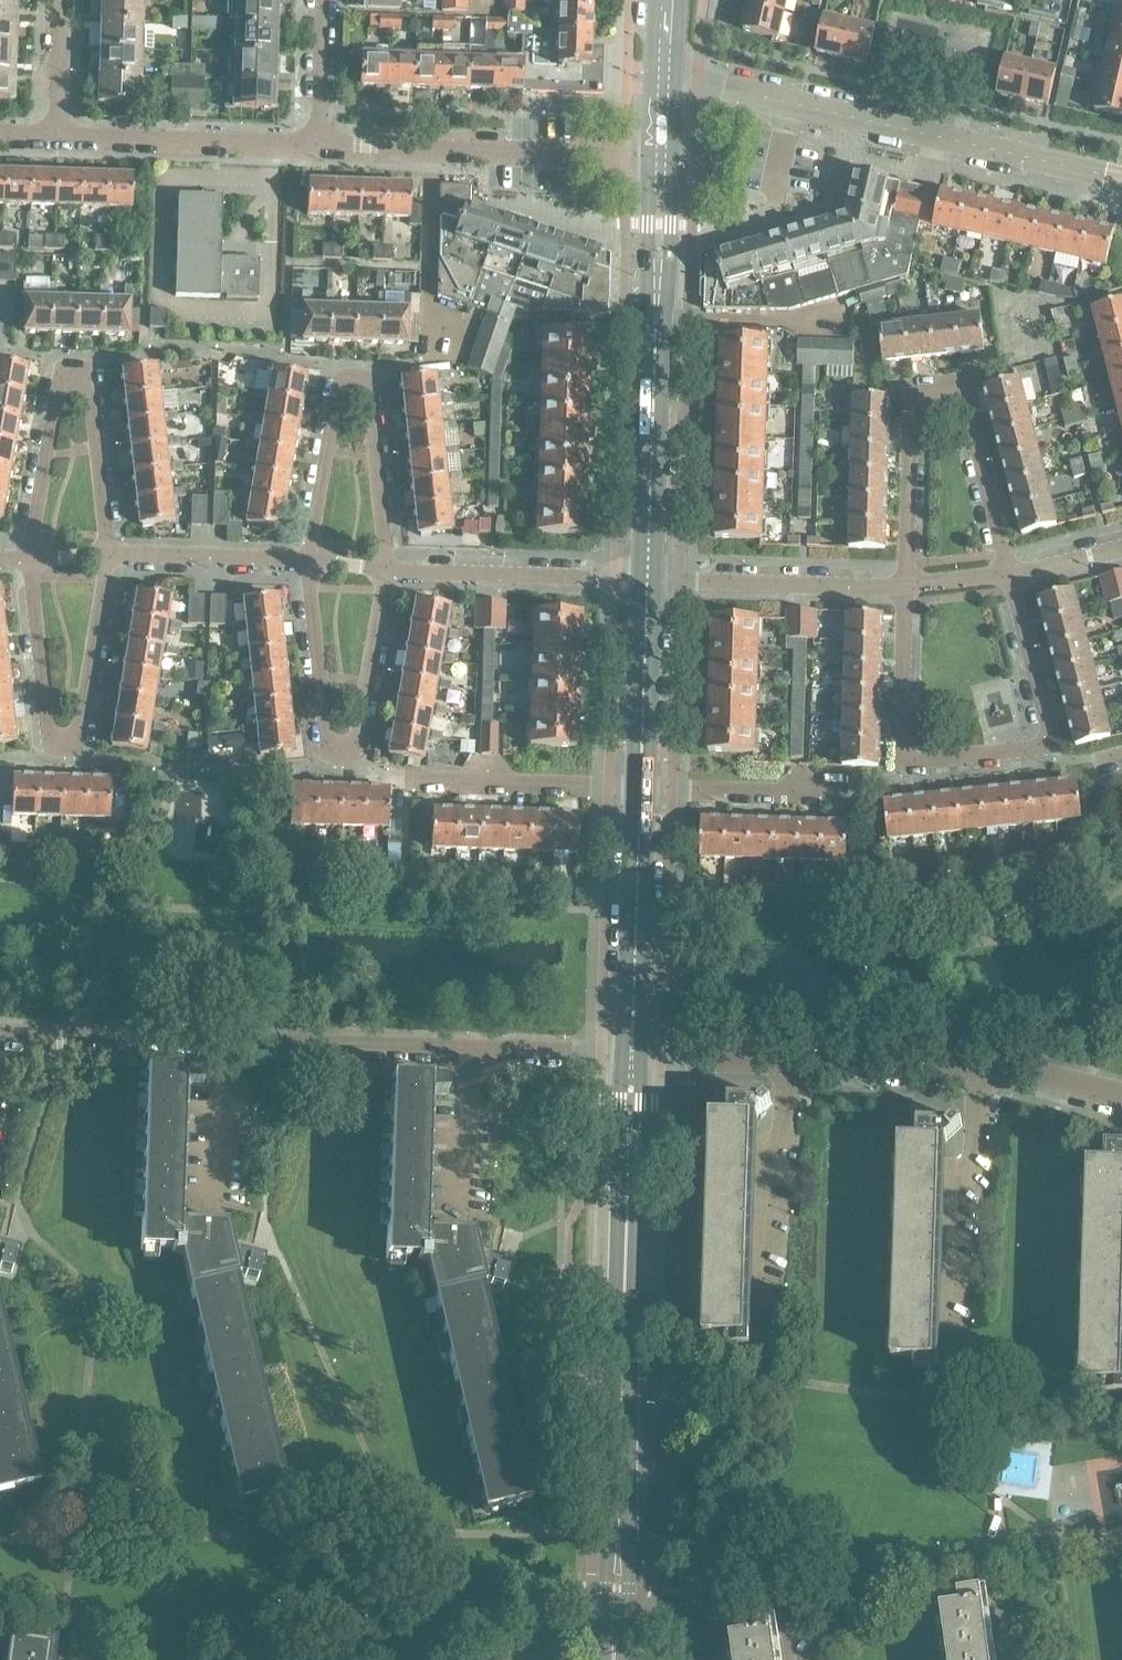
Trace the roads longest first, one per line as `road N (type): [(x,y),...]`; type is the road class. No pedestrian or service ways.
road 1 (tertiary): [(615,1659),(634,1063)]
road 2 (residential): [(907,585),(903,783),(1057,761),(1010,575)]
road 3 (residential): [(1121,179),(696,85)]
road 4 (residential): [(1010,575),(962,387),(918,391),(910,404),(907,585)]
road 5 (tertiary): [(651,579),(664,152)]
road 6 (residential): [(310,558),(328,754),(358,756),(386,571)]
road 7 (residential): [(107,555),(87,372),(63,372),(31,560)]
road 8 (residential): [(31,560),(47,739),(76,741),(107,555)]
road 9 (residential): [(386,571),(374,394),(359,381),(341,386),(332,409),(310,558)]
road 10 (residential): [(625,151),(315,141)]
road 11 (residential): [(952,1363),(984,1066)]
road 12 (tertiary): [(634,1063),(641,789)]
road 13 (residential): [(651,579),(386,571)]
road 14 (residential): [(907,585),(651,579)]
road 15 (residential): [(61,133),(315,141)]
road 16 (residential): [(466,1055),(223,1043)]
road 17 (residential): [(766,1292),(787,1063)]
road 18 (residential): [(223,1043),(0,1033)]
road 19 (residential): [(641,789),(421,779)]
road 20 (residential): [(856,792),(641,789)]
road 21 (tertiary): [(641,789),(651,579)]
road 22 (residential): [(310,558),(107,555)]
road 23 (residential): [(984,1066),(787,1063)]
road 24 (residential): [(634,1063),(466,1055)]
road 25 (residential): [(463,1211),(466,1055)]
road 26 (residential): [(787,1063),(634,1063)]
road 27 (residential): [(315,141),(321,0)]
road 28 (residential): [(1121,1097),(984,1066)]
road 29 (residential): [(61,133),(65,0)]
road 30 (residential): [(225,1171),(223,1043)]

